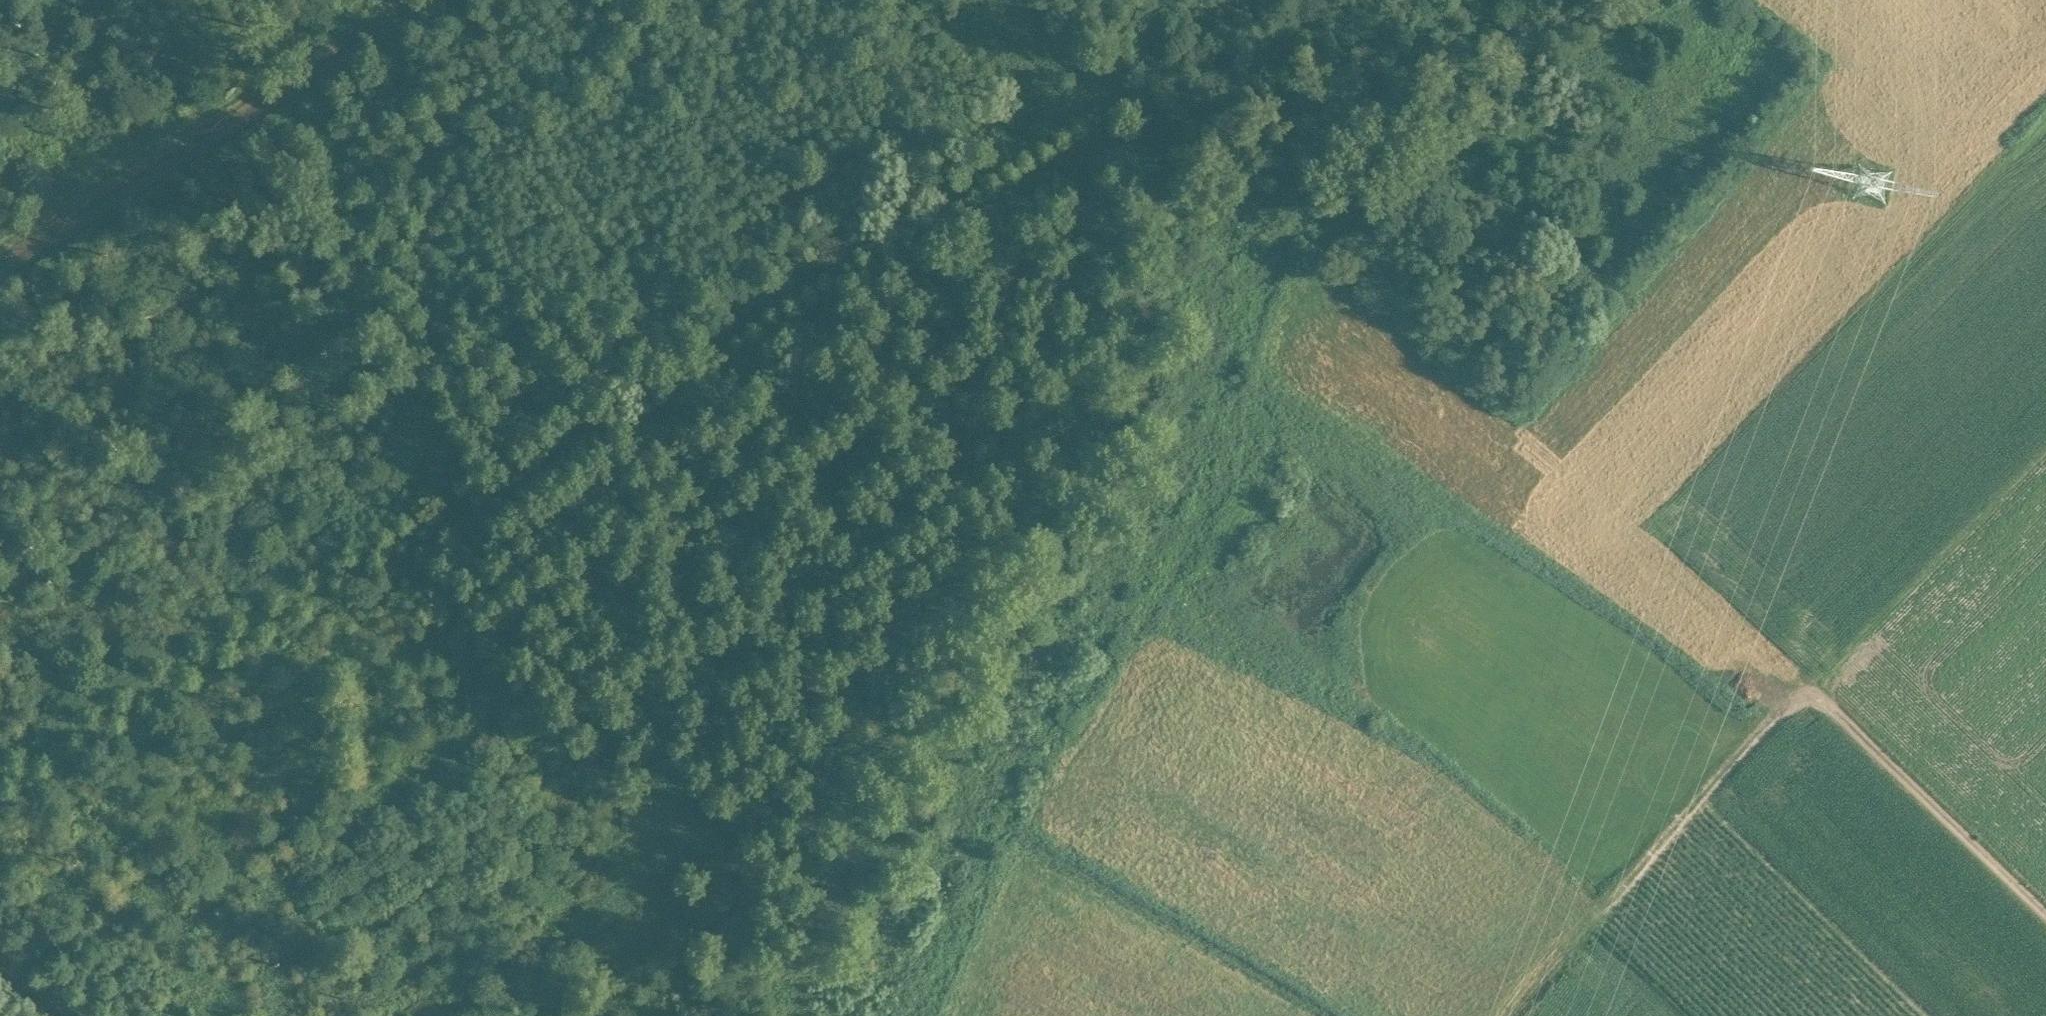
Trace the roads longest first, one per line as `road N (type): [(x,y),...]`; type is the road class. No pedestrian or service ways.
road 1 (track): [(392,0),(0,241)]
road 2 (track): [(2045,916),(1814,692)]

